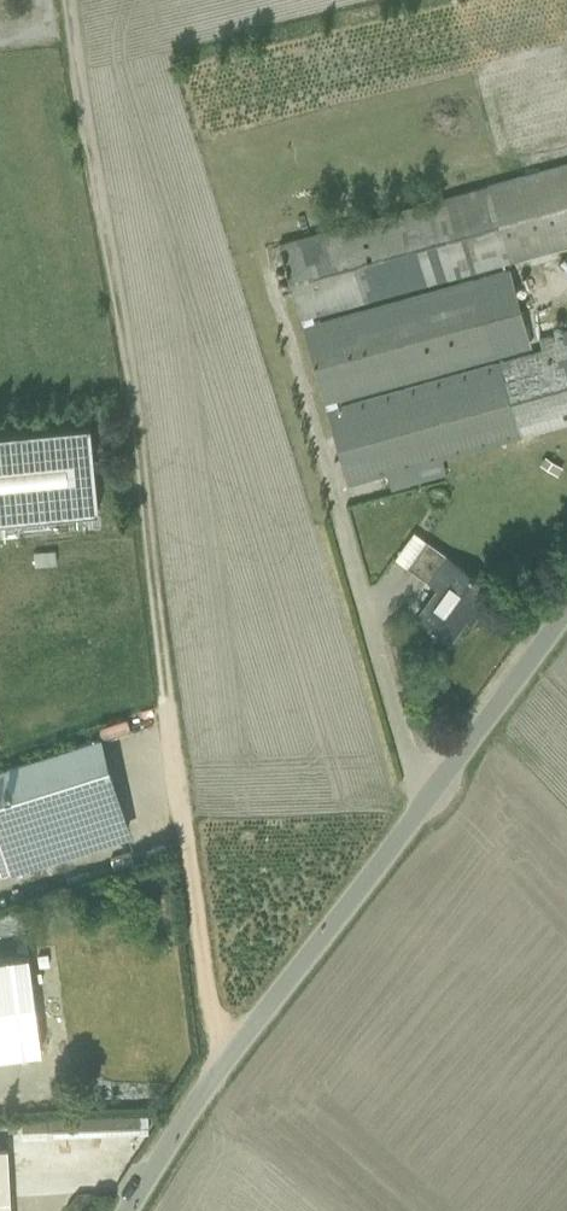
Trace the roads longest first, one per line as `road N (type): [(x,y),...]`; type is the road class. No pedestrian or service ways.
road 1 (track): [(67,0),(125,329),(219,1067)]
road 2 (unclassified): [(126,1210),(219,1067),(566,606)]

